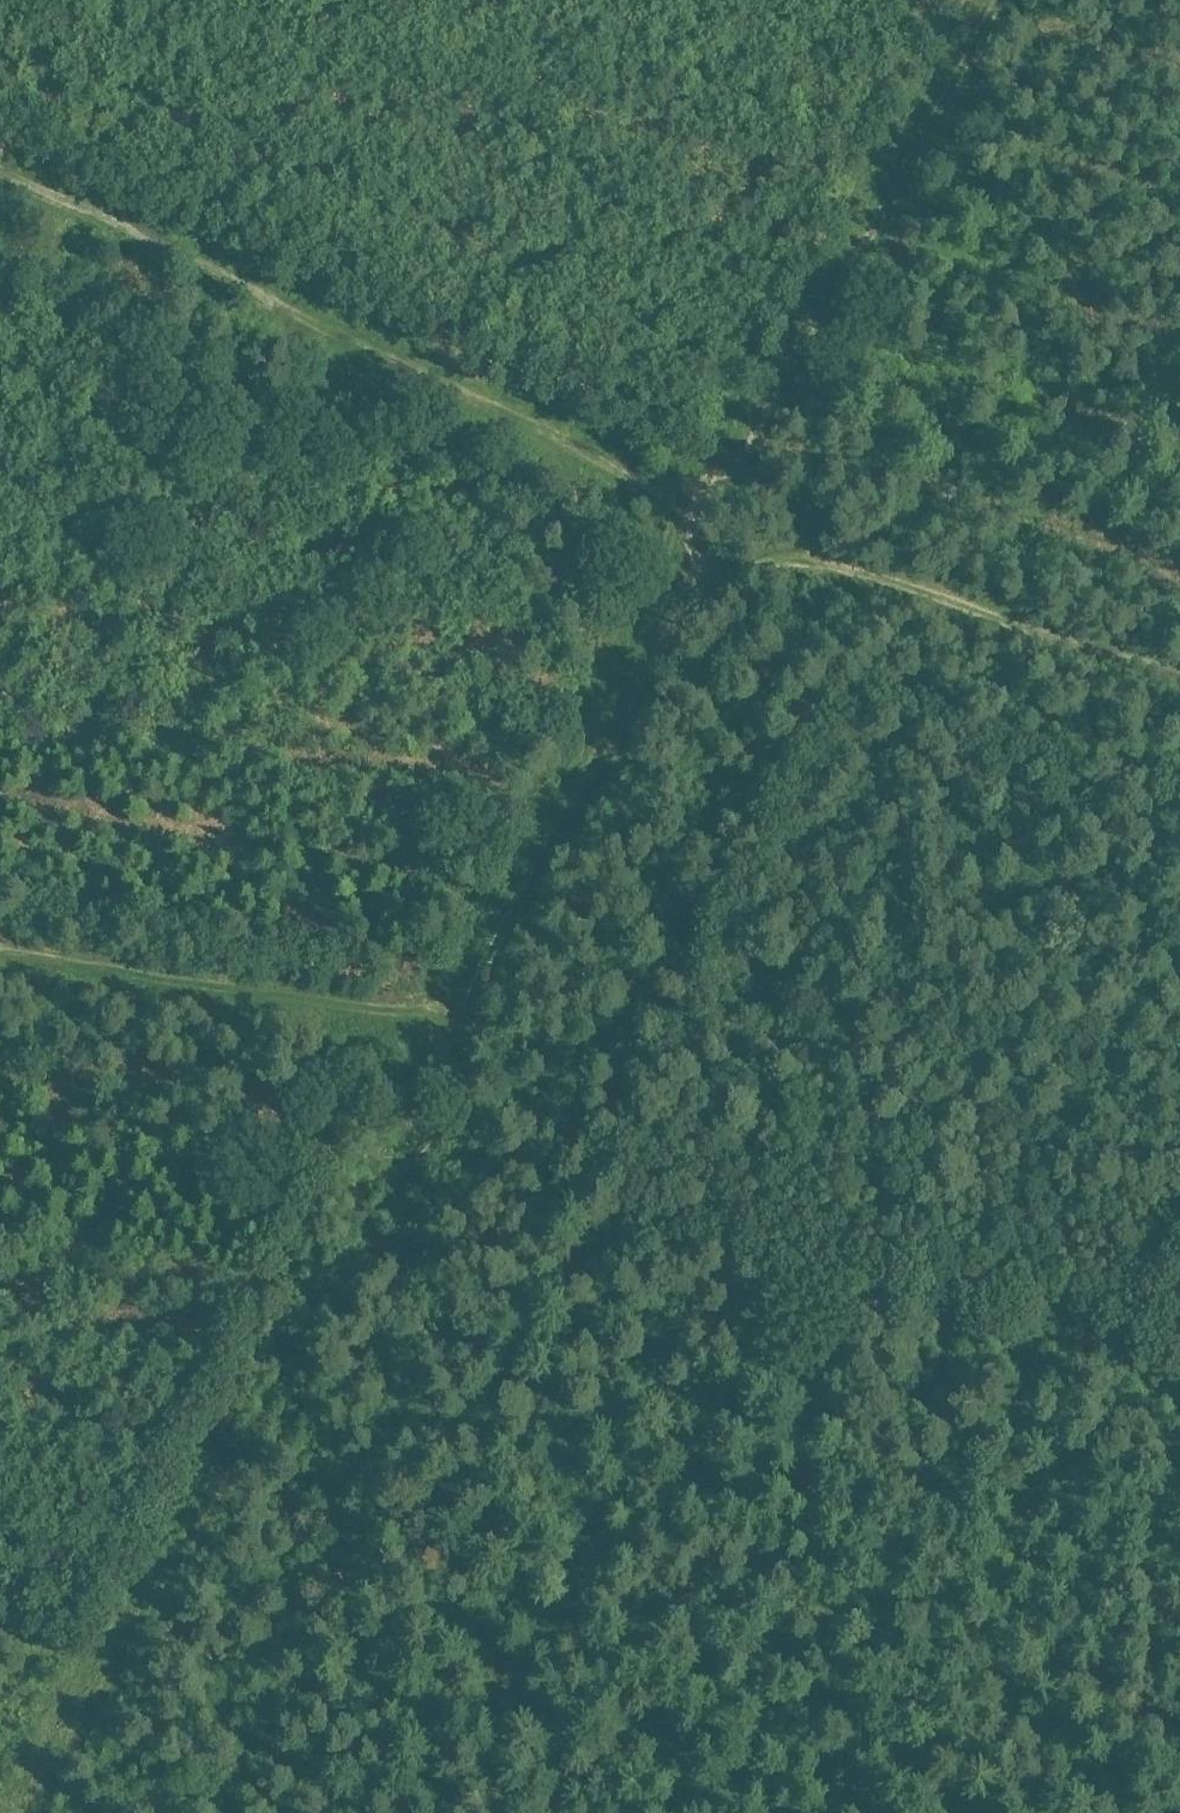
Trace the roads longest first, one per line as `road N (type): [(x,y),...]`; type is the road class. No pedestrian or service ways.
road 1 (track): [(0,942),(471,1018),(701,577),(765,549),(819,544),(791,505),(745,470),(686,514)]
road 2 (track): [(471,1018),(430,1150),(344,1251),(43,1812)]
road 3 (track): [(0,186),(686,514)]
road 4 (track): [(745,470),(997,0)]
road 5 (track): [(819,544),(1179,664)]

